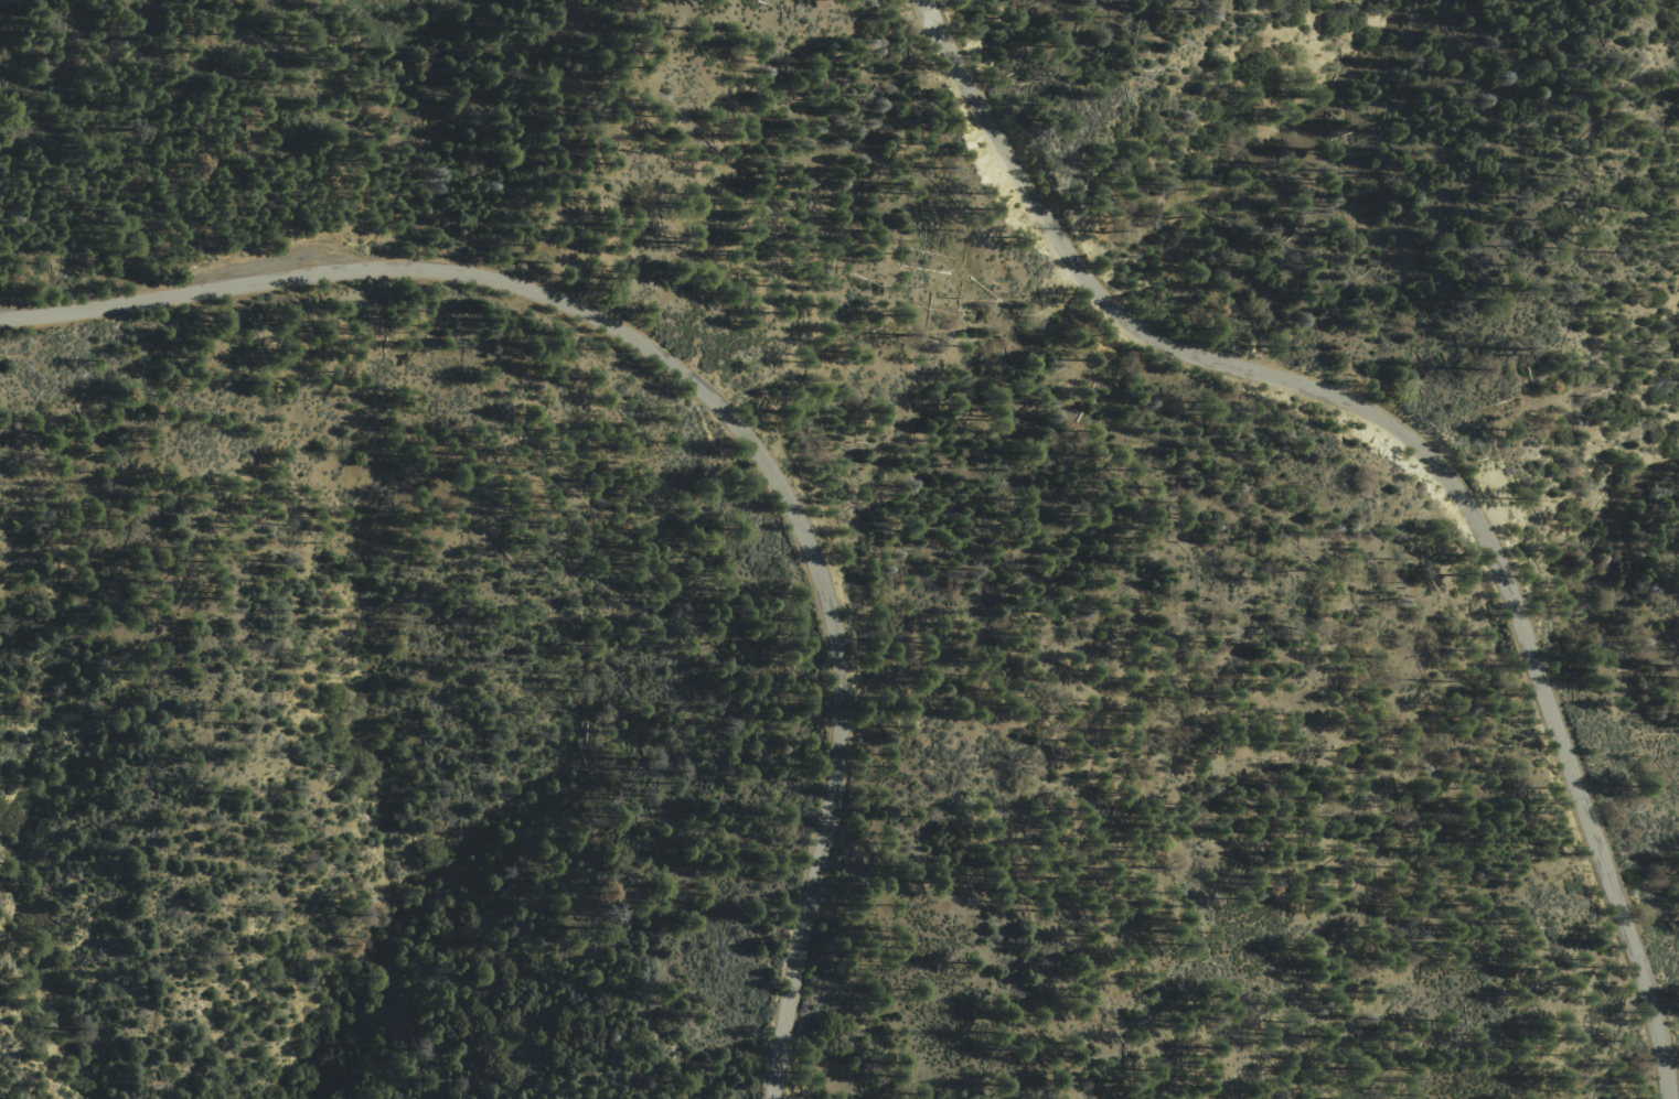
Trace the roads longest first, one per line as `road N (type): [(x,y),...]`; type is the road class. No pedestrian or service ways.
road 1 (residential): [(0,320),(321,274),(459,273),(591,313),(642,341),(725,410),(773,472),(810,542),(845,670),(845,753),(777,1098)]
road 2 (residential): [(1670,1098),(1655,1004),(1630,930),(1472,504),(1429,448),(1360,405),(1180,351),(1115,311),(1066,248),(926,0)]

